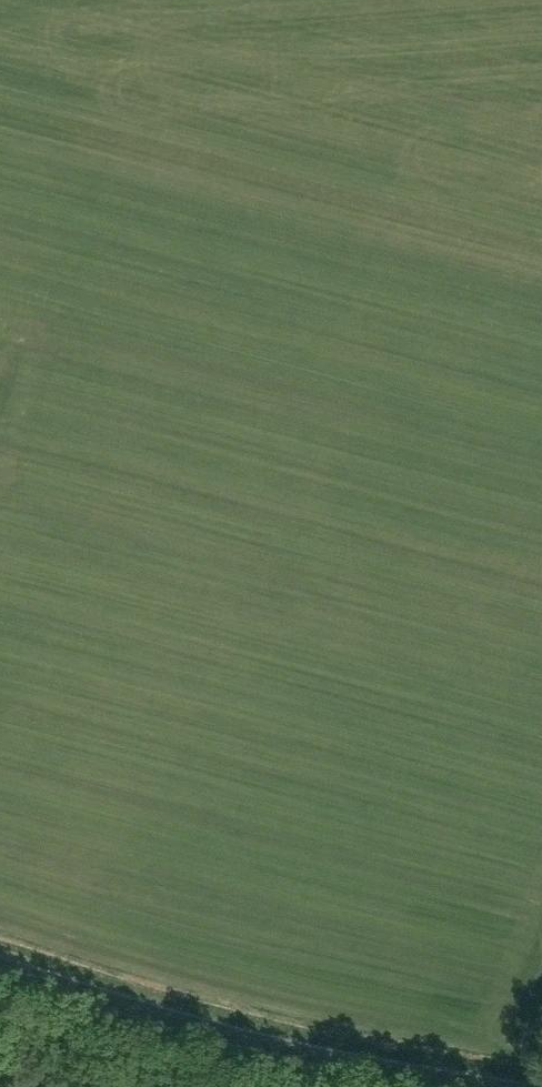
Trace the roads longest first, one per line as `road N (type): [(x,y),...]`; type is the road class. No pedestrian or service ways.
road 1 (unclassified): [(509,1086),(249,1040),(0,963)]

